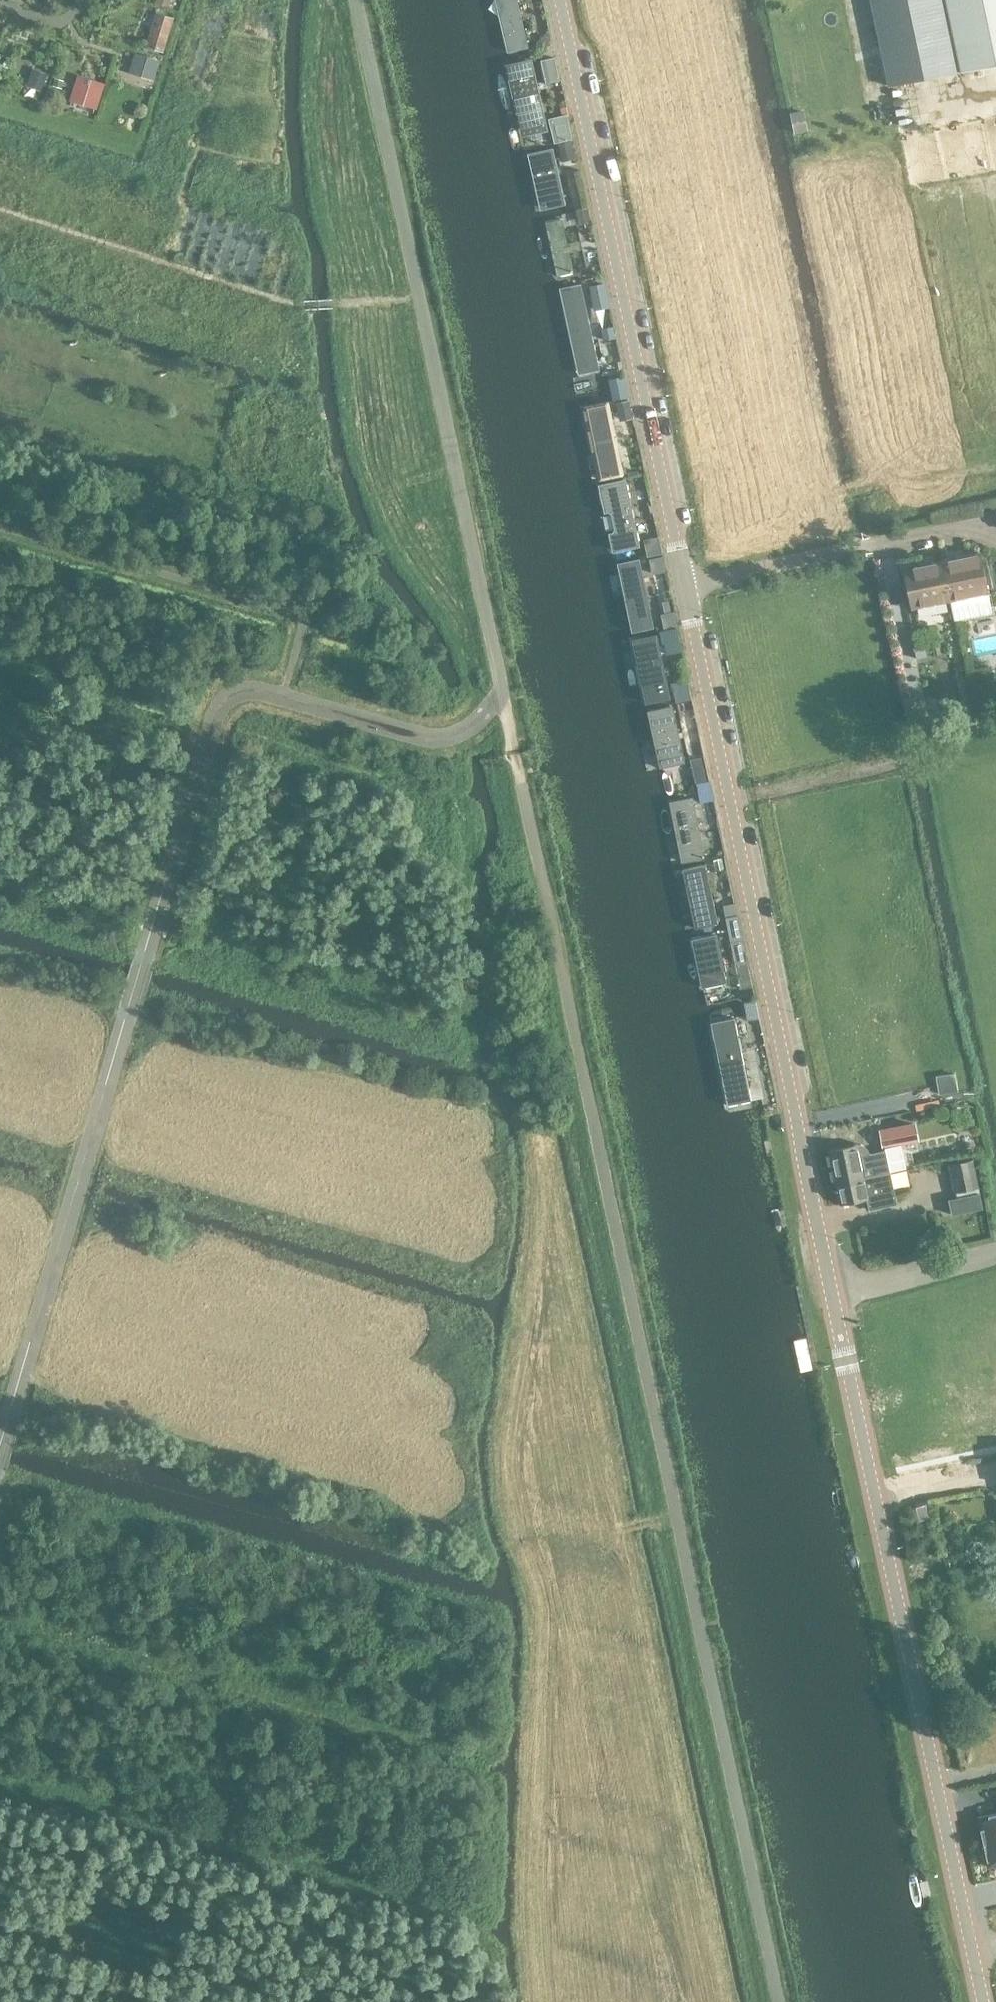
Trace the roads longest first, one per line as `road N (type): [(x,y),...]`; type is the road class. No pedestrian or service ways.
road 1 (tertiary): [(984,2001),(561,0)]
road 2 (track): [(0,208),(304,305),(420,299)]
road 3 (track): [(995,536),(976,522),(687,591)]
road 4 (track): [(916,756),(730,797)]

